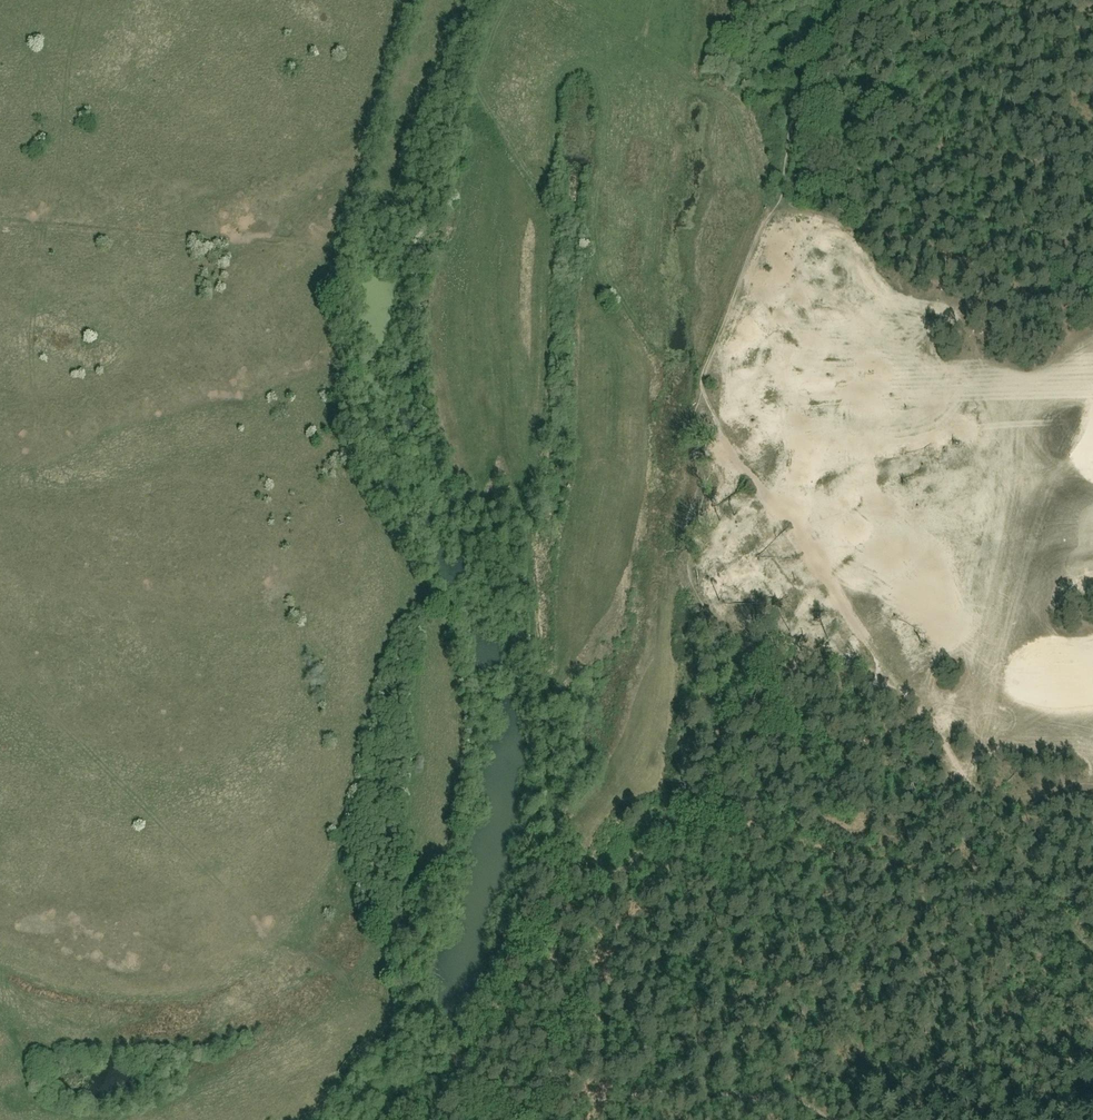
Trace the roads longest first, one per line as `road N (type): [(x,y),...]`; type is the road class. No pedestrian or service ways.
road 1 (track): [(1092,286),(1061,293),(1008,286),(777,204)]
road 2 (track): [(819,1119),(765,1093),(600,1091),(529,1119)]
road 3 (track): [(918,710),(1092,953)]
road 4 (track): [(600,1091),(595,993),(622,915),(618,900)]

